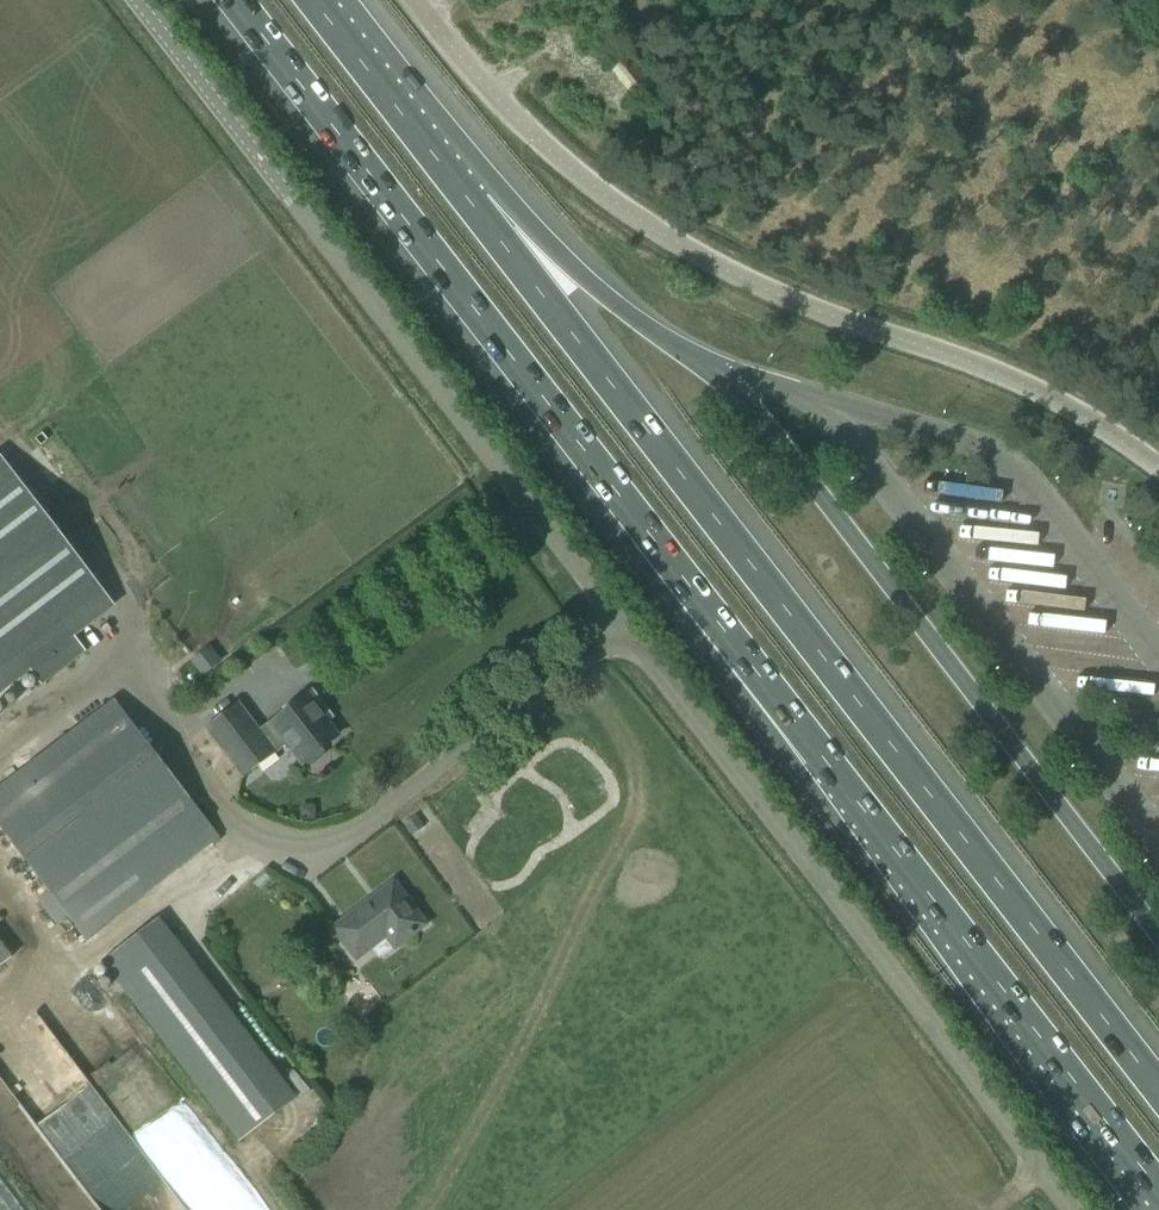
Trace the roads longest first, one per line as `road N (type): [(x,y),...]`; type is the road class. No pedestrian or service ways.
road 1 (unclassified): [(1068,1209),(135,0)]
road 2 (motorway): [(233,0),(1158,1192)]
road 3 (motorway): [(1158,1090),(455,184)]
road 4 (unclassified): [(1158,473),(1023,388),(671,248),(565,169),(409,0)]
road 5 (motorway): [(716,373),(455,184)]
road 6 (motorway): [(455,184),(312,0)]

